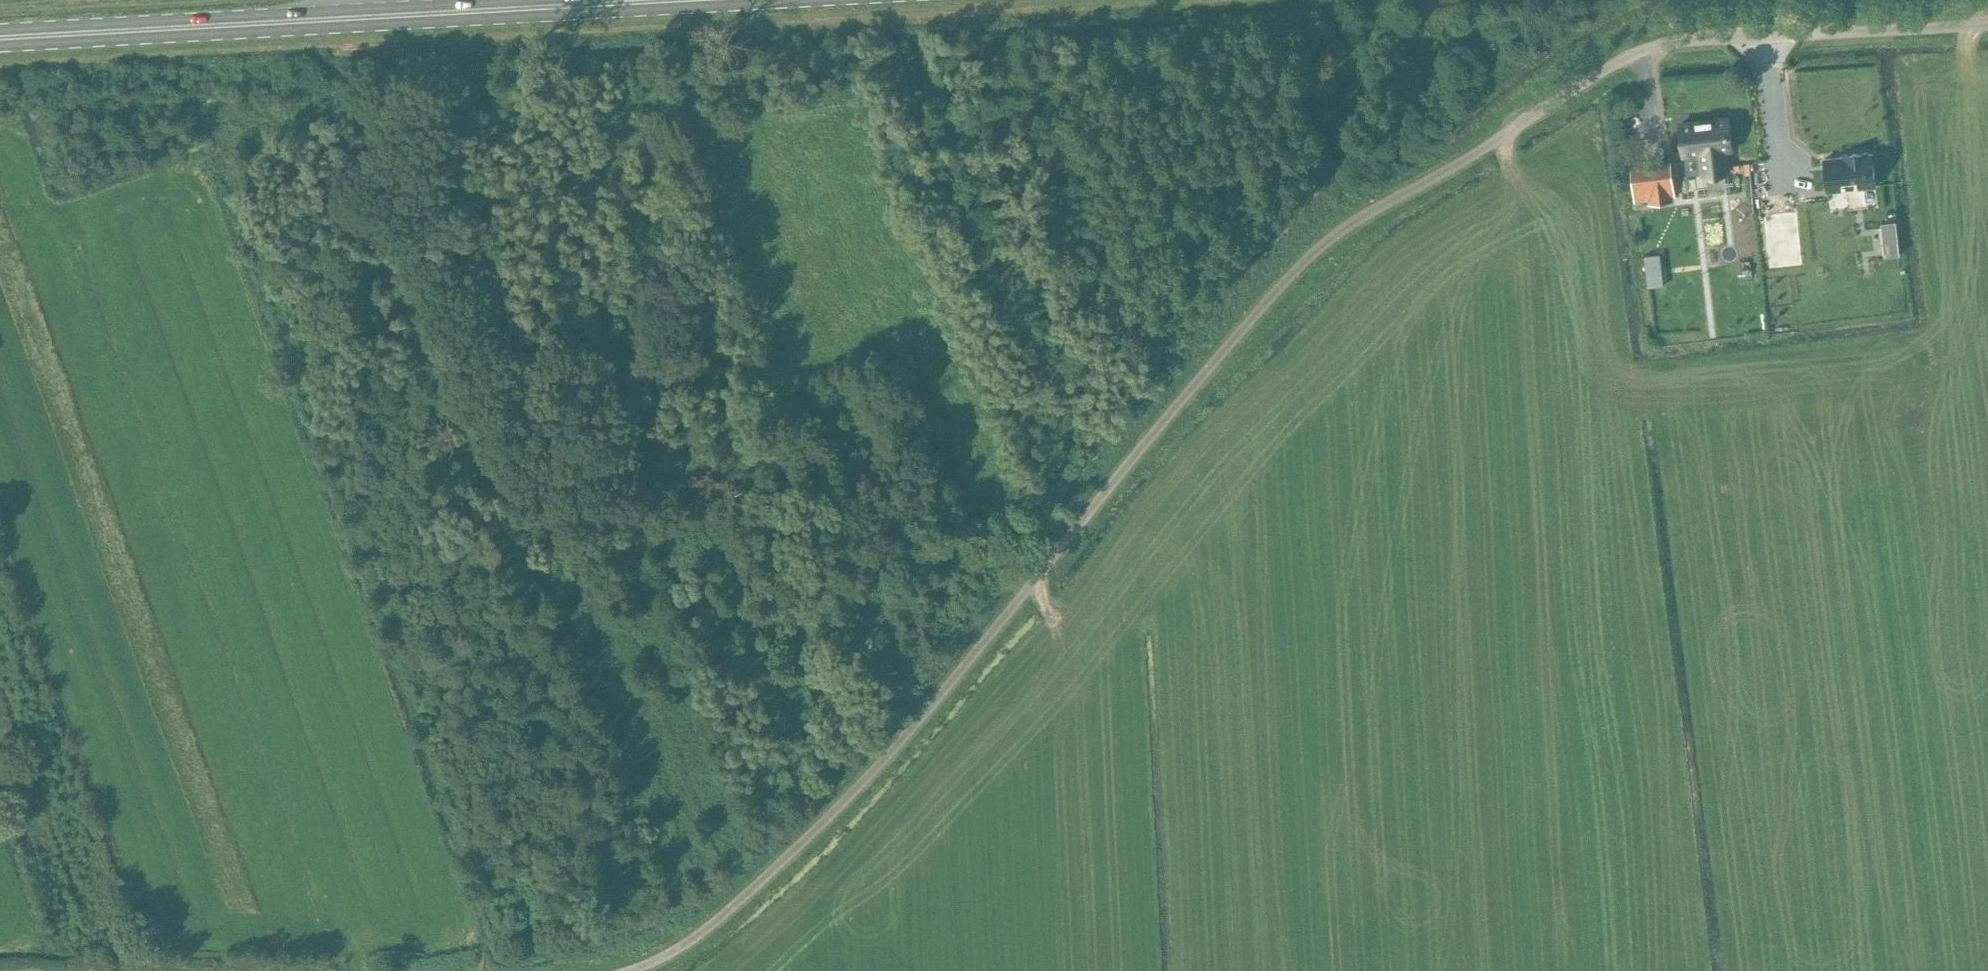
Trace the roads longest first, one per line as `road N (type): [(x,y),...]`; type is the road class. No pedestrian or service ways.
road 1 (unclassified): [(632,970),(684,944),(829,817),(1215,363),(1342,232),(1614,64),(1668,43),(1987,25)]
road 2 (primary): [(0,39),(682,0)]
road 3 (track): [(1033,583),(901,510),(826,501),(563,564)]

